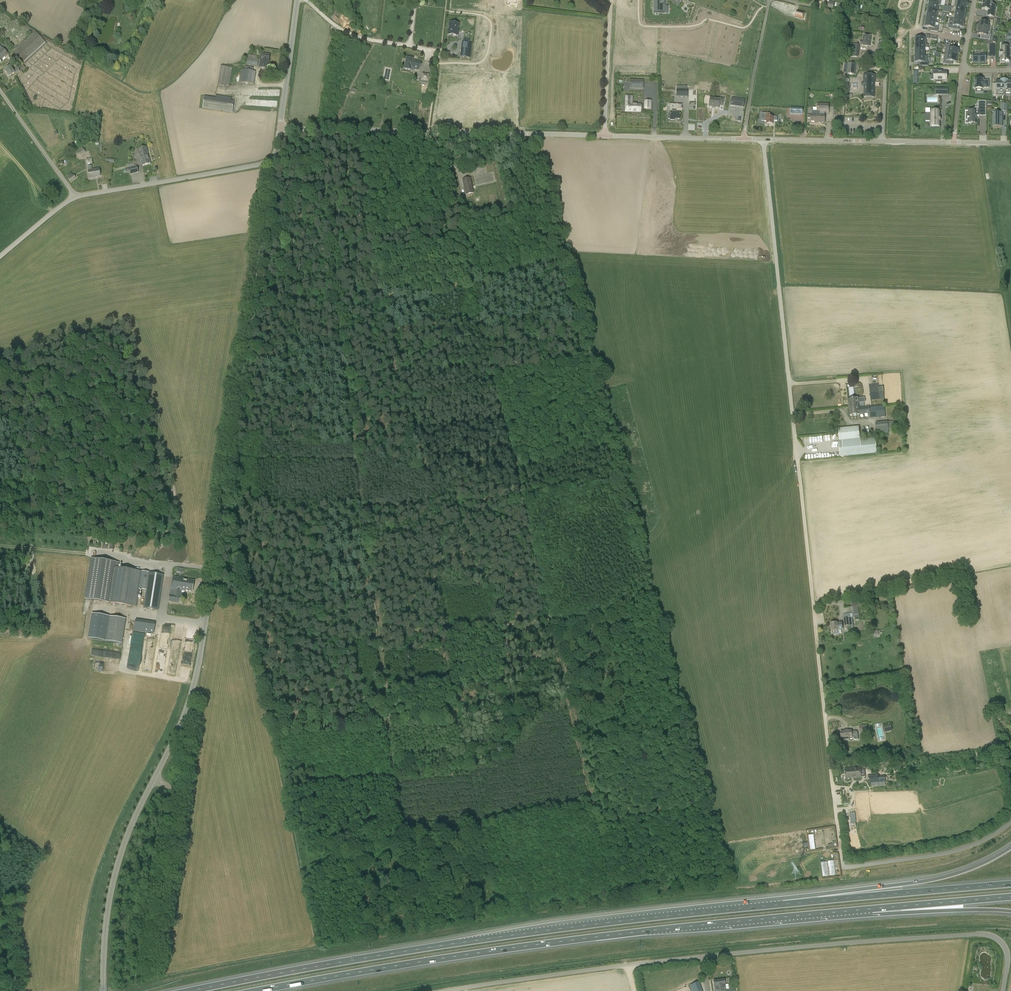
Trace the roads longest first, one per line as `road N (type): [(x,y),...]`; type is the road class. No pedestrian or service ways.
road 1 (track): [(843,868),(763,139)]
road 2 (tertiary): [(155,777),(198,666),(274,164)]
road 3 (motorway): [(258,990),(571,940),(871,909)]
road 4 (motorway): [(782,904),(460,942),(194,990)]
road 5 (unclassified): [(1003,990),(1007,950),(980,934),(628,965)]
road 6 (track): [(83,990),(99,873),(185,680)]
road 7 (unclassified): [(604,136),(280,127)]
road 8 (unclassified): [(1010,143),(744,139)]
road 9 (motorway): [(1010,848),(936,879),(782,904)]
road 10 (motorway): [(1010,884),(782,904)]
road 11 (tertiary): [(103,990),(116,871),(155,777)]
road 12 (unclassified): [(152,971),(176,798),(155,777)]
road 13 (unclassified): [(274,164),(76,197)]
road 14 (unclassified): [(628,965),(447,990)]
road 15 (unclassified): [(843,868),(953,852),(1010,822)]
road 16 (unclassified): [(744,139),(770,0)]
road 17 (unclassified): [(744,139),(604,136)]
road 18 (motorway): [(871,909),(1010,898)]
road 19 (motorway): [(871,909),(1010,911)]
road 20 (unclassified): [(604,136),(611,0)]
road 21 (unclassified): [(0,90),(76,197)]
road 22 (tertiary): [(280,127),(298,0)]

